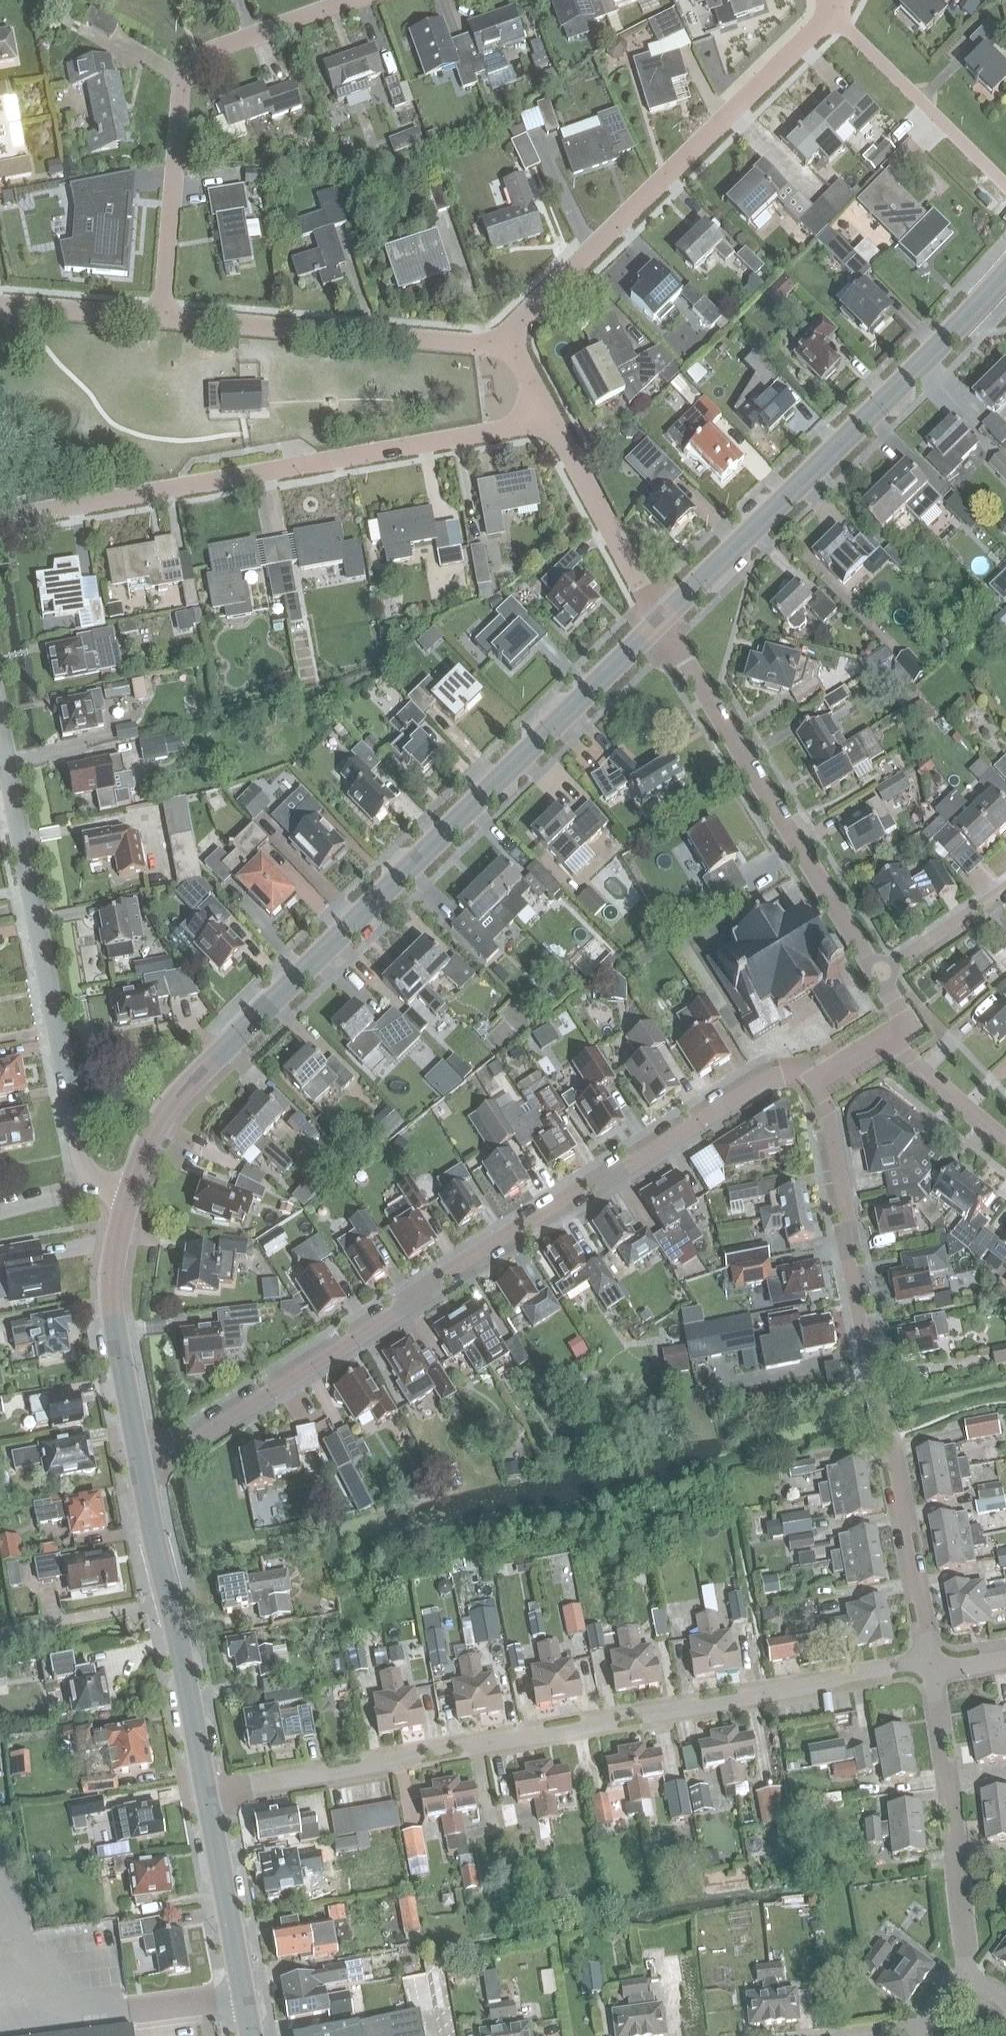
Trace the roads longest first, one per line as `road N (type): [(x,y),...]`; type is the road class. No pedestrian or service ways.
road 1 (residential): [(142,1459),(161,1455),(762,1080),(817,1077)]
road 2 (secondary): [(129,1189),(149,1136),(181,1093),(656,621)]
road 3 (residential): [(205,1795),(932,1666)]
road 4 (residential): [(932,1666),(817,1077)]
road 5 (residential): [(546,418),(0,517)]
road 6 (secondary): [(656,621),(925,363),(1005,271)]
road 7 (unclassified): [(90,1189),(0,730)]
road 8 (residential): [(505,339),(529,306),(834,15)]
road 9 (residential): [(163,316),(183,82),(199,57),(223,43),(347,0)]
road 10 (residential): [(878,972),(656,621)]
road 11 (residential): [(505,339),(163,316)]
road 12 (secondary): [(205,1795),(142,1459)]
road 13 (residential): [(967,1982),(932,1666)]
road 14 (secondary): [(142,1459),(110,1278),(129,1189)]
road 15 (secondary): [(248,2035),(205,1795)]
road 16 (residential): [(1005,188),(834,15)]
road 17 (residential): [(656,621),(546,418)]
road 18 (residential): [(163,316),(0,302)]
road 19 (residential): [(1005,1141),(941,1088),(896,1032)]
road 20 (residential): [(878,972),(1005,887)]

